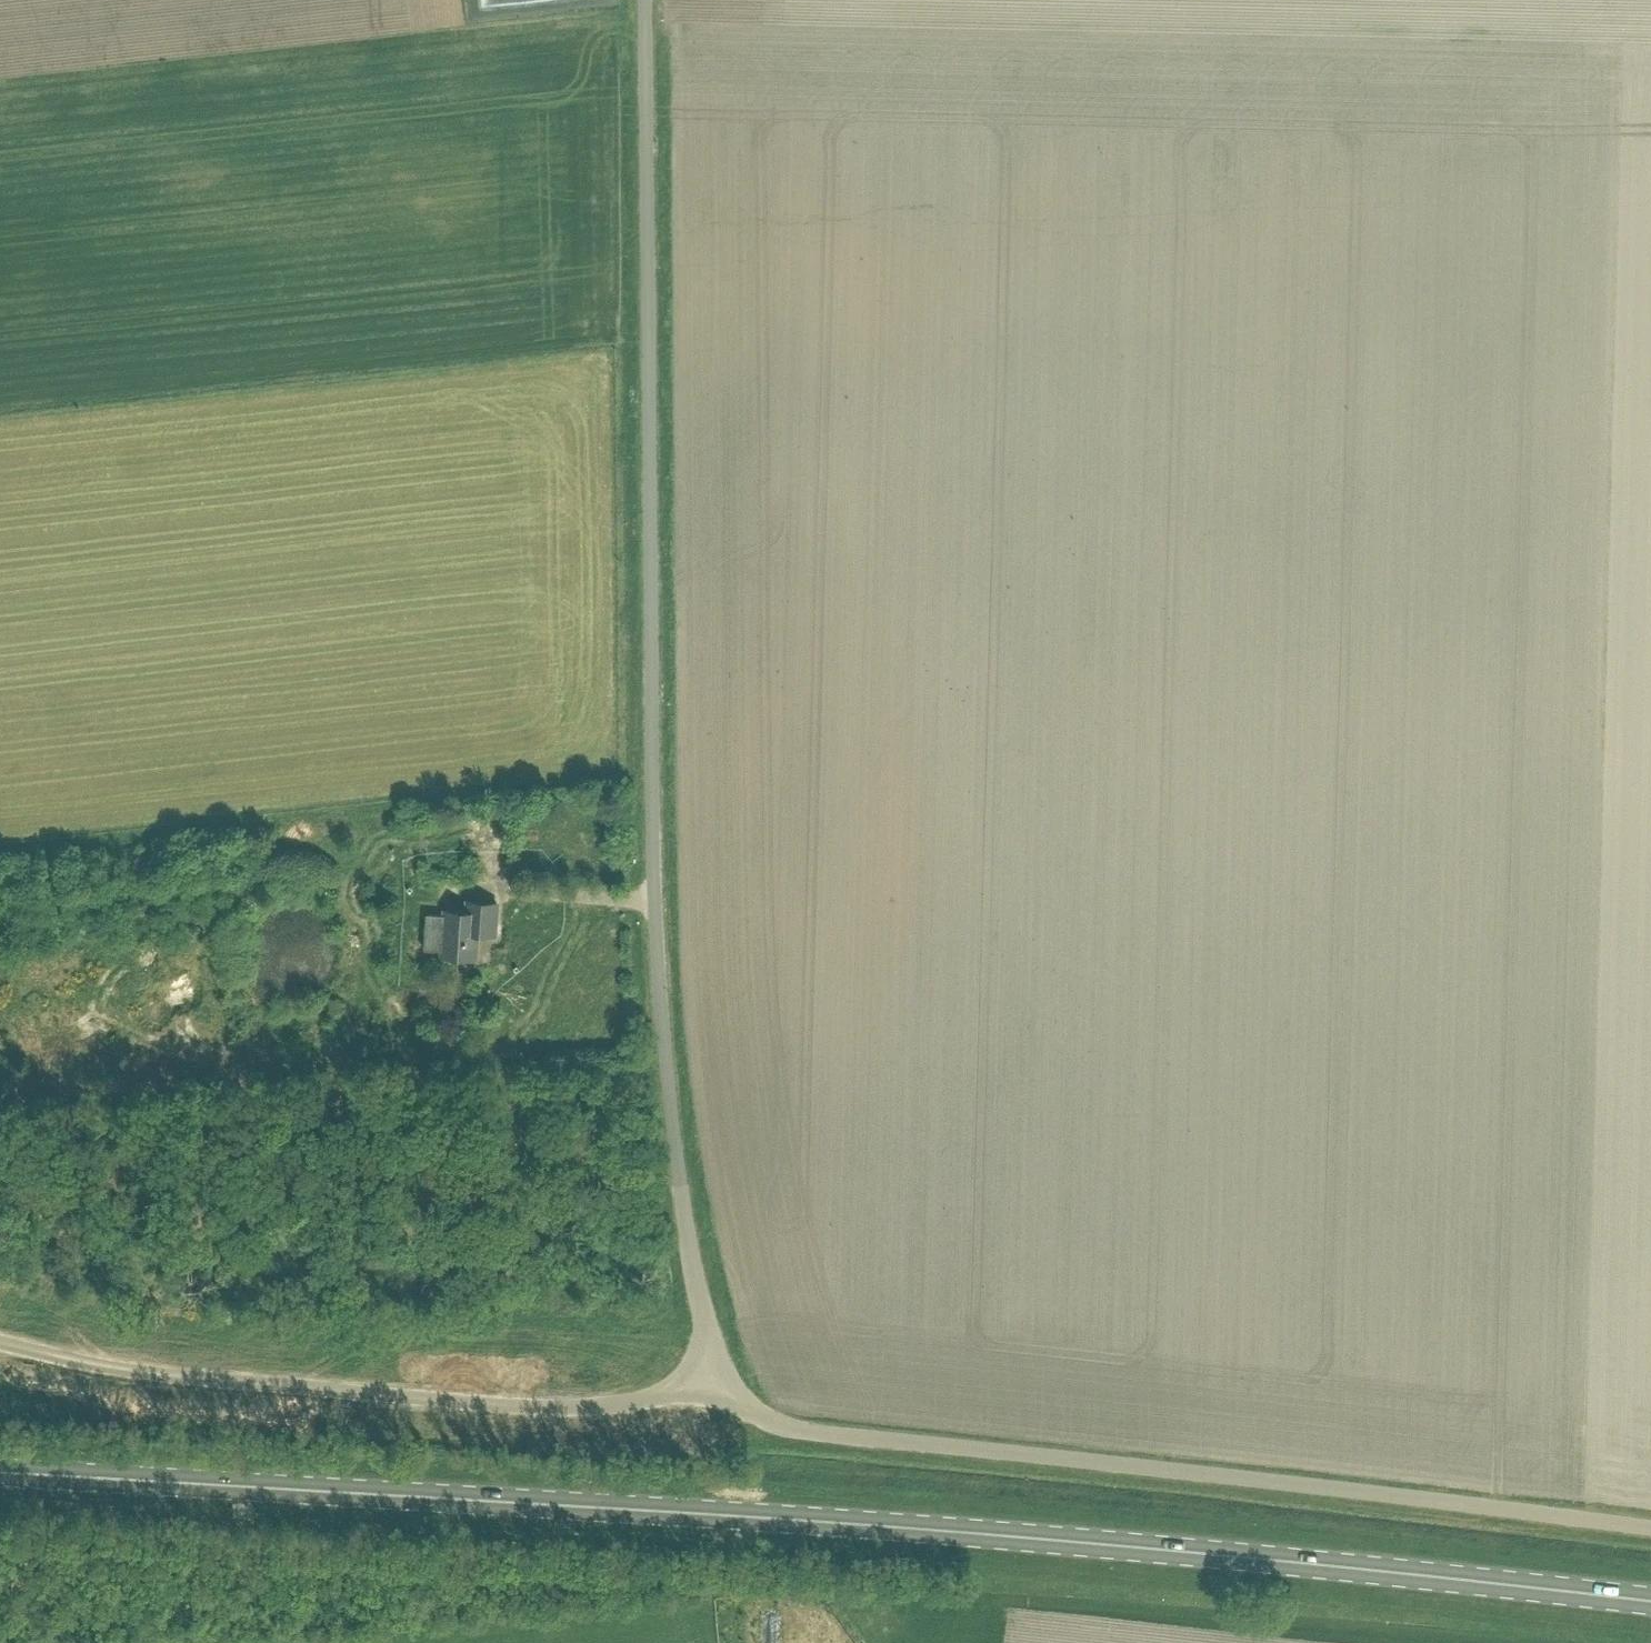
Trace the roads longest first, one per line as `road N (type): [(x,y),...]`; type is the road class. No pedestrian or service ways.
road 1 (primary): [(1650,1601),(1014,1536),(0,1472)]
road 2 (unclassified): [(722,1376),(693,1251),(657,946),(646,0)]
road 3 (unclassified): [(722,1376),(749,1410),(782,1428),(1650,1529)]
road 4 (unclassified): [(722,1376),(643,1400),(533,1406),(145,1375),(0,1346)]

